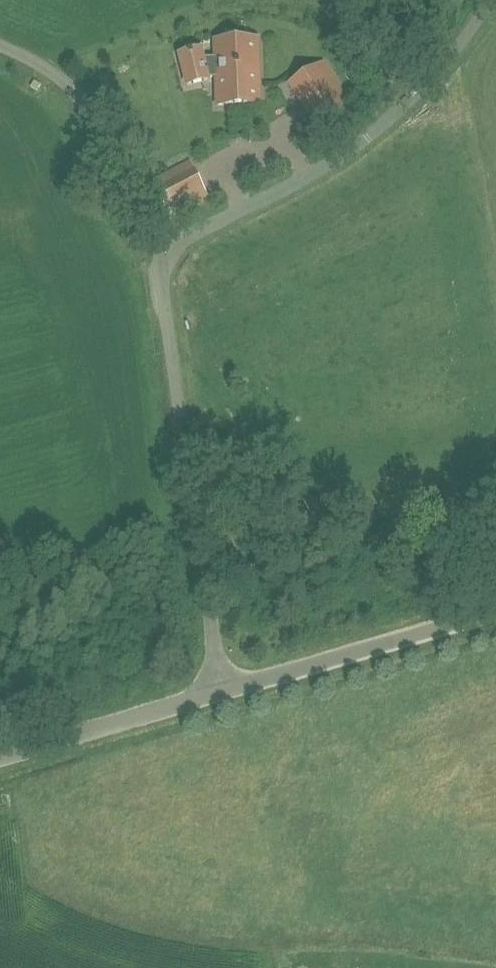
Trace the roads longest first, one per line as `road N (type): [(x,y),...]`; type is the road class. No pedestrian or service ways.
road 1 (unclassified): [(220,695),(162,299),(164,249)]
road 2 (unclassified): [(164,249),(356,146),(427,80),(492,0)]
road 3 (unclassified): [(220,695),(495,610)]
road 4 (unclassified): [(164,249),(98,116),(47,67),(0,47)]
road 5 (unclassified): [(0,762),(220,695)]

